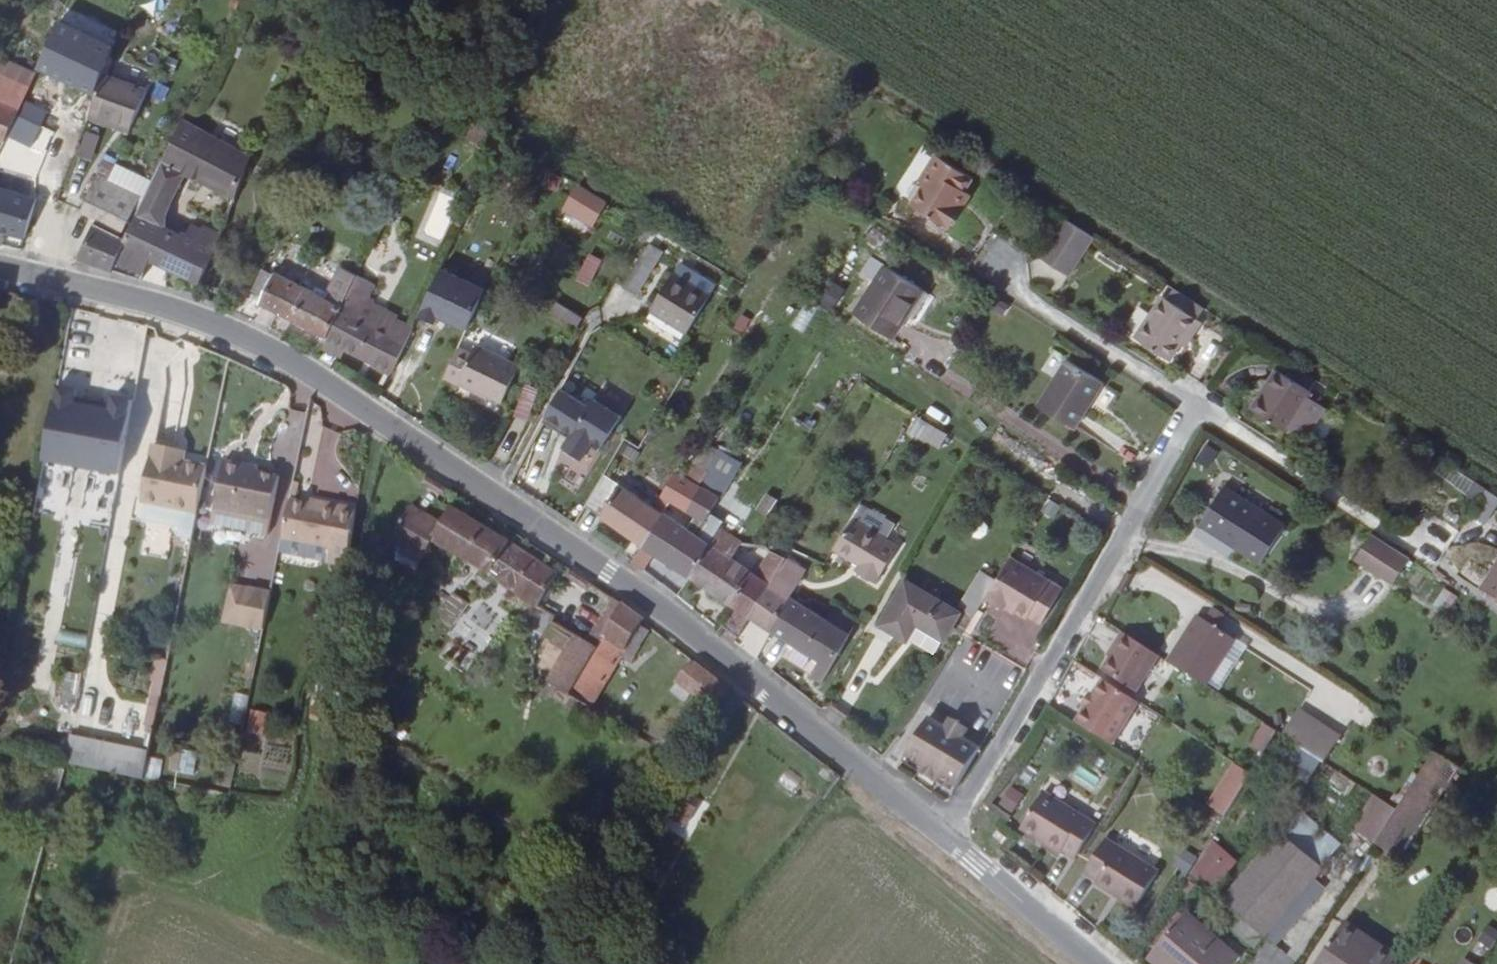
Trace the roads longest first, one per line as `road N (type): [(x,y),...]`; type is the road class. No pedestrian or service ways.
road 1 (tertiary): [(0,268),(115,293),(273,351),(603,572),(943,840)]
road 2 (residential): [(1193,407),(943,840)]
road 3 (residential): [(1193,407),(1423,553)]
road 4 (residential): [(983,273),(1193,407)]
road 5 (tertiary): [(943,840),(1088,963)]

